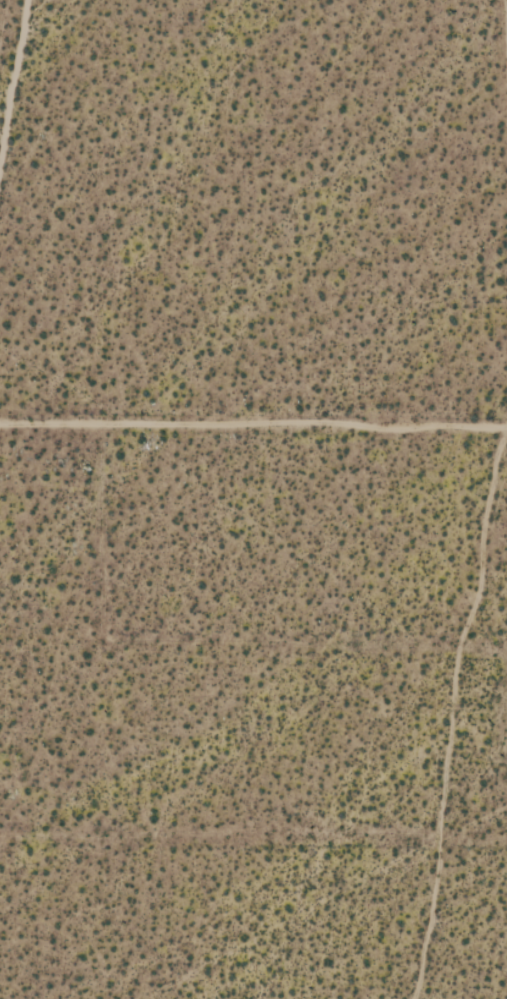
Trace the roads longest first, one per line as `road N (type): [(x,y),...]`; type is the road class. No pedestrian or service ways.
road 1 (track): [(506,416),(0,426)]

